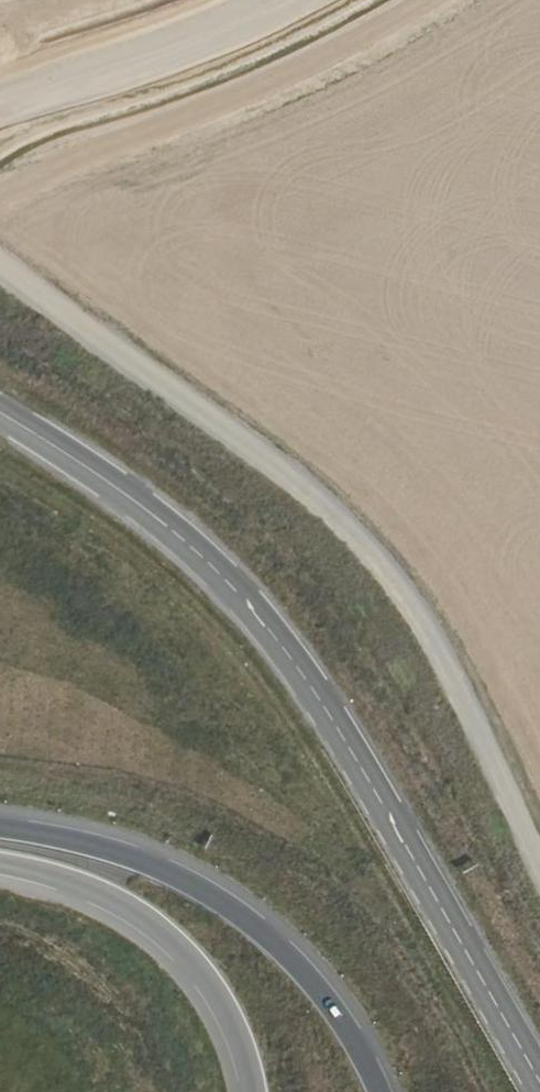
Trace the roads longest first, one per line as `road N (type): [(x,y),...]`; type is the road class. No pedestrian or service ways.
road 1 (tertiary): [(539,1083),(343,742),(250,603),(178,537),(0,414)]
road 2 (track): [(0,266),(353,531),(396,583),(539,855)]
road 3 (trunk): [(378,1091),(314,988),(214,897),(160,867),(80,840),(0,828)]
road 4 (trunk): [(0,862),(83,884),(150,919),(183,948),(212,983),(252,1091)]
road 5 (secondary): [(259,0),(0,110)]

